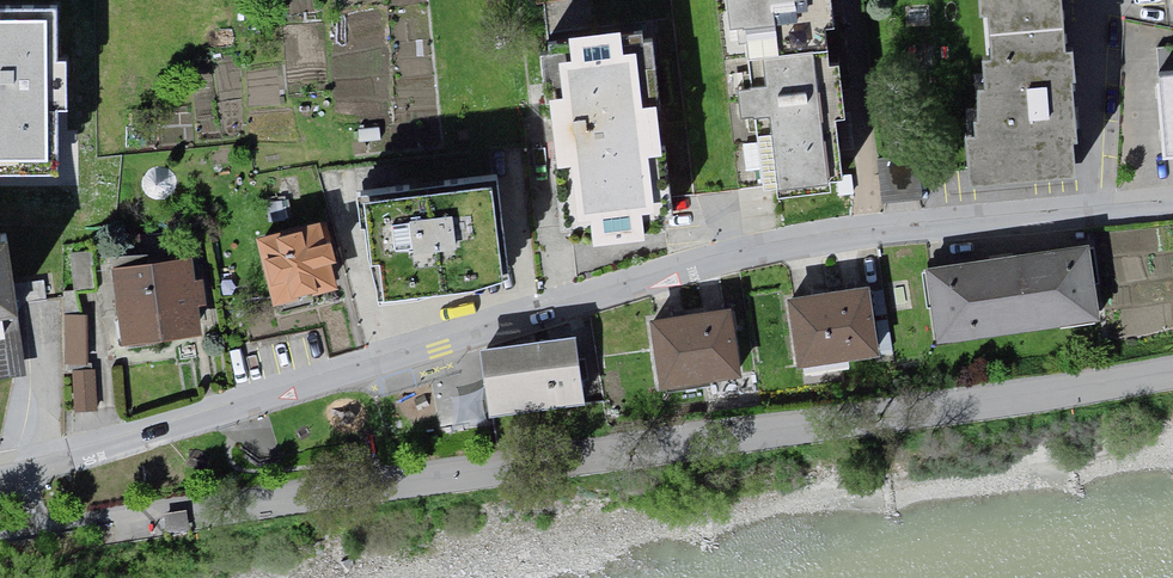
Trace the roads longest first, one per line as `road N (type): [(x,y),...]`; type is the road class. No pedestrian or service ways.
road 1 (residential): [(1172,208),(863,237),(752,257),(29,470)]

